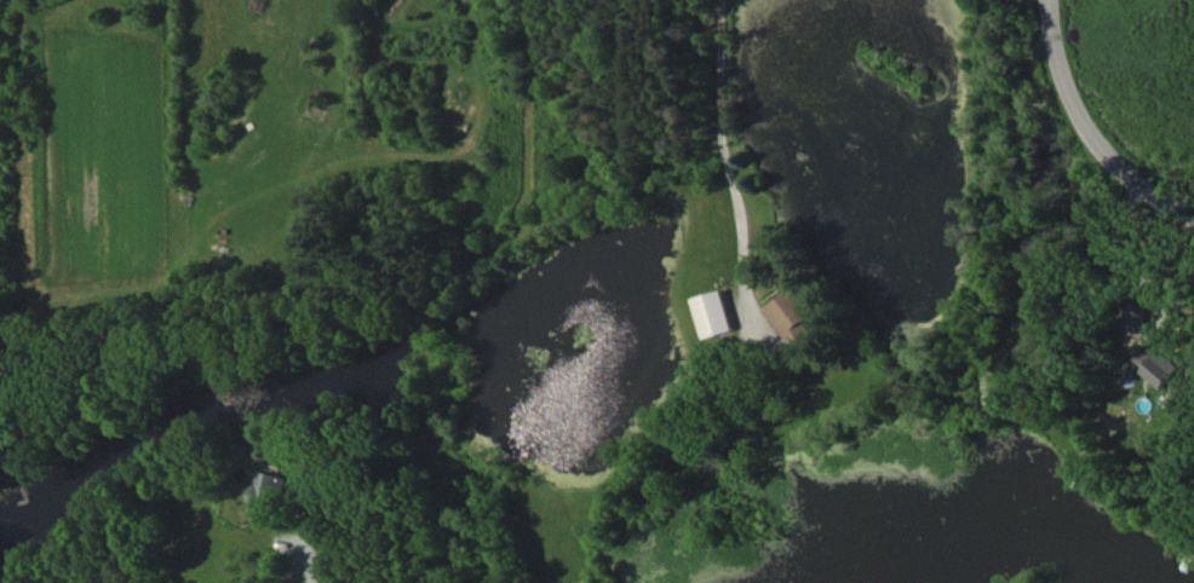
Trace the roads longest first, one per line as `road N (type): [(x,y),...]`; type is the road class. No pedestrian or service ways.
road 1 (residential): [(1040,0),(1038,35),(1116,169),(1193,213)]

